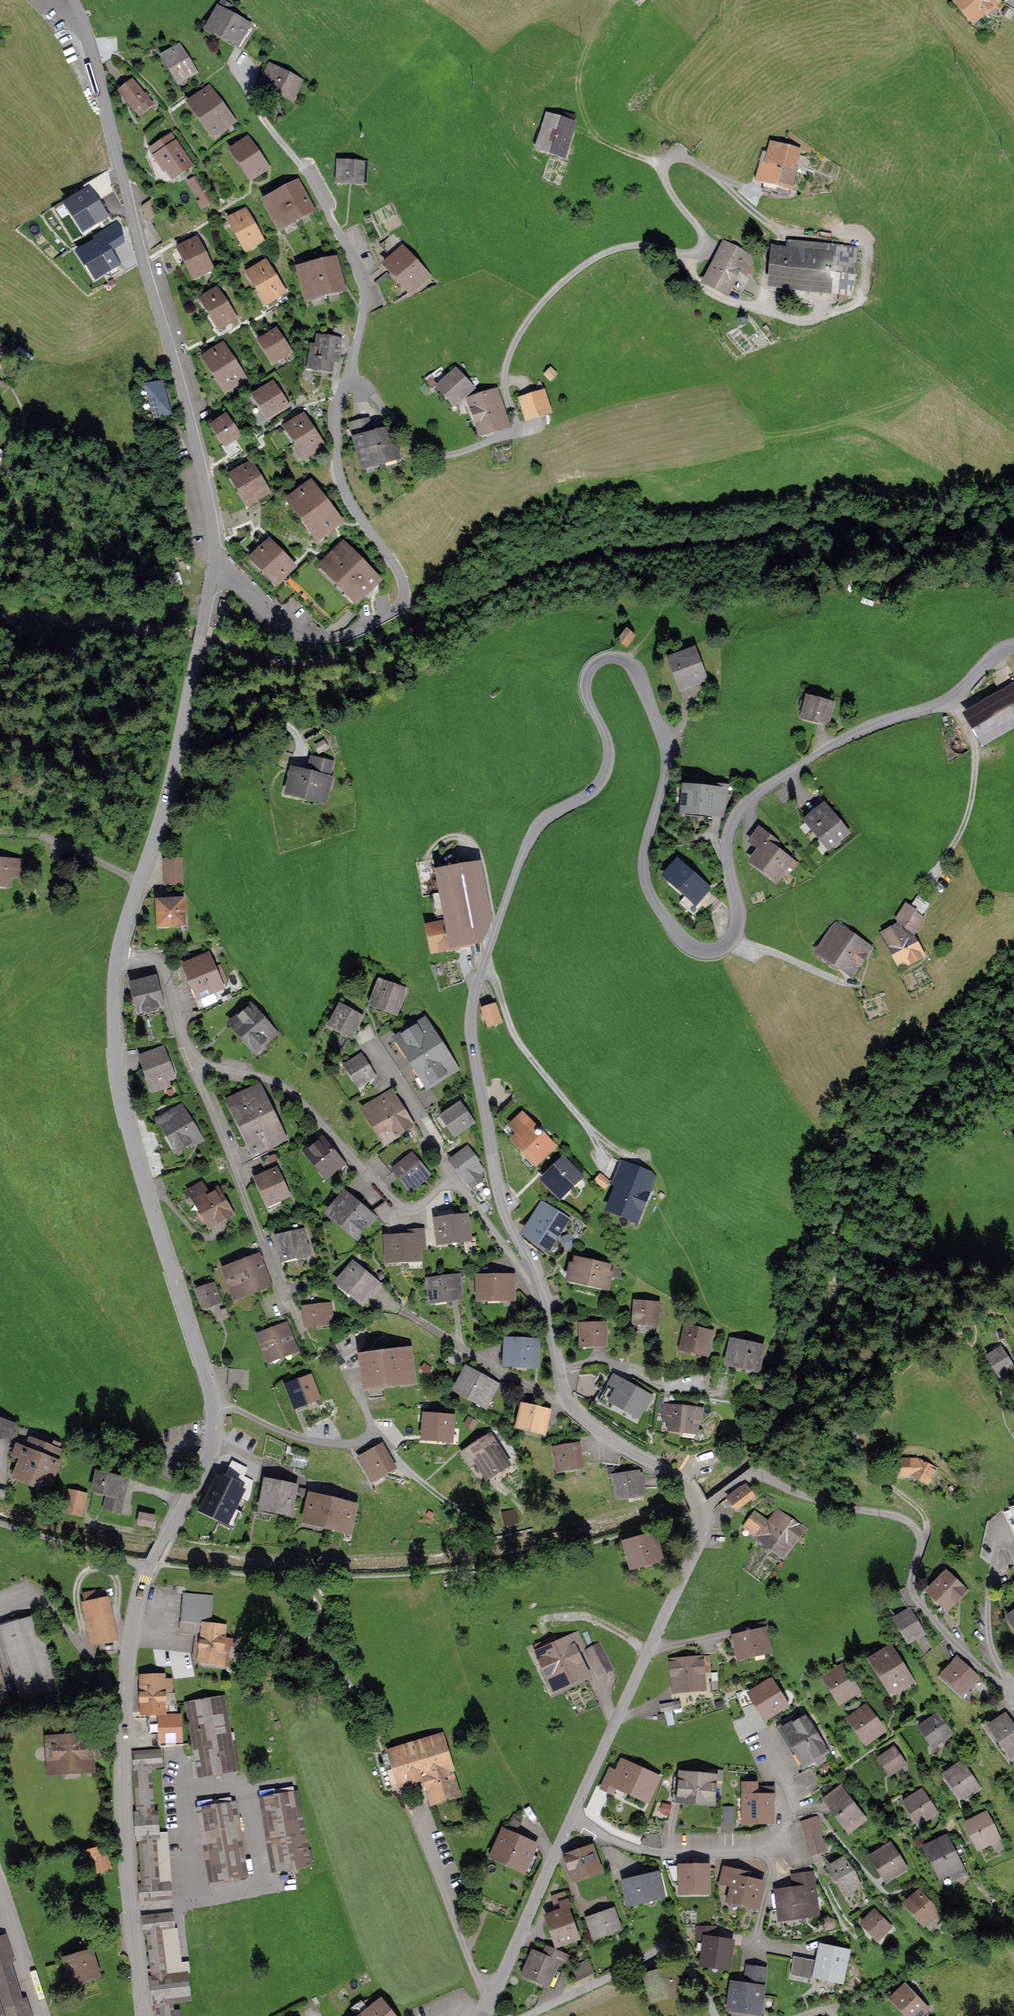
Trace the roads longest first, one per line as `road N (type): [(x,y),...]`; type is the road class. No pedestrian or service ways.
road 1 (residential): [(543,1294),(500,1204),(472,1007),(531,837),(605,777),(609,748),(585,690),(592,667),(614,658),(638,675),(667,763),(646,843),(646,884),(680,936),(707,951),(729,942),(737,926),(726,845),(751,799),(851,736),(955,696),(1013,646)]
road 2 (unclassified): [(148,1567),(216,1434),(213,1401),(123,1097),(118,956)]
road 3 (unclassified): [(214,573),(201,462),(73,0)]
road 4 (residential): [(347,377),(424,451),(461,452),(516,430),(507,362),(529,320),(573,274),(622,247),(687,255)]
road 5 (residential): [(214,573),(305,639),(372,628),(397,610),(406,589),(401,575),(340,476),(338,421),(347,377)]
road 6 (unclassified): [(143,2015),(123,1795),(127,1677),(148,1567)]
road 7 (unclassified): [(118,956),(168,792),(214,573)]
road 8 (residential): [(347,377),(365,306),(362,283),(302,167),(256,105),(239,55)]
road 9 (residential): [(572,1815),(670,1853),(765,1847),(783,1837),(790,1795),(758,1725)]
road 10 (residential): [(572,1815),(697,1548),(701,1516)]
road 11 (residential): [(194,1061),(258,1074),(289,1090),(406,1209),(453,1176)]
road 12 (residential): [(689,1488),(569,1403),(543,1294)]
road 13 (residential): [(194,1061),(288,1298)]
road 14 (residential): [(518,2015),(667,1947),(681,1953),(715,2015)]
road 15 (residential): [(687,255),(700,251),(703,240),(665,181),(671,159),(708,171),(755,214)]
road 16 (residential): [(483,2015),(572,1815)]
road 17 (track): [(955,696),(978,781),(934,890)]
road 18 (residential): [(859,300),(819,318),(793,320),(706,291),(687,255)]
road 19 (residential): [(453,1176),(374,1042)]
road 20 (residential): [(0,1525),(148,1567)]
road 21 (residential): [(453,1176),(543,1294)]
road 22 (residential): [(46,2015),(0,1874)]
road 23 (residential): [(118,956),(162,964),(194,1061)]
road 24 (track): [(858,1427),(868,1462),(925,1517),(922,1539)]

